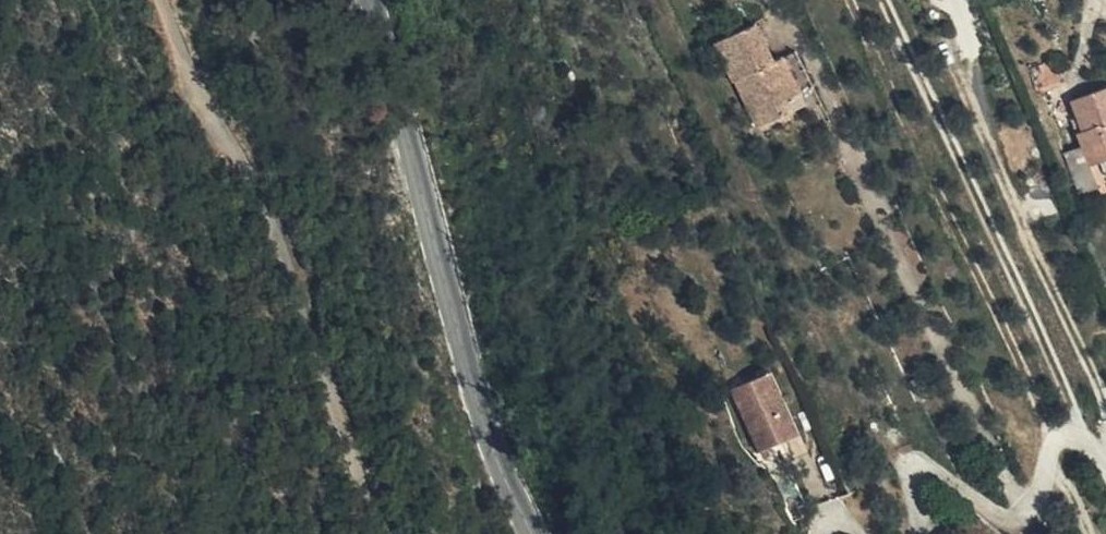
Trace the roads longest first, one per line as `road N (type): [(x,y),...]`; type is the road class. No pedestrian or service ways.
road 1 (residential): [(385,533),(161,0)]
road 2 (tertiary): [(527,533),(454,327),(368,0)]

